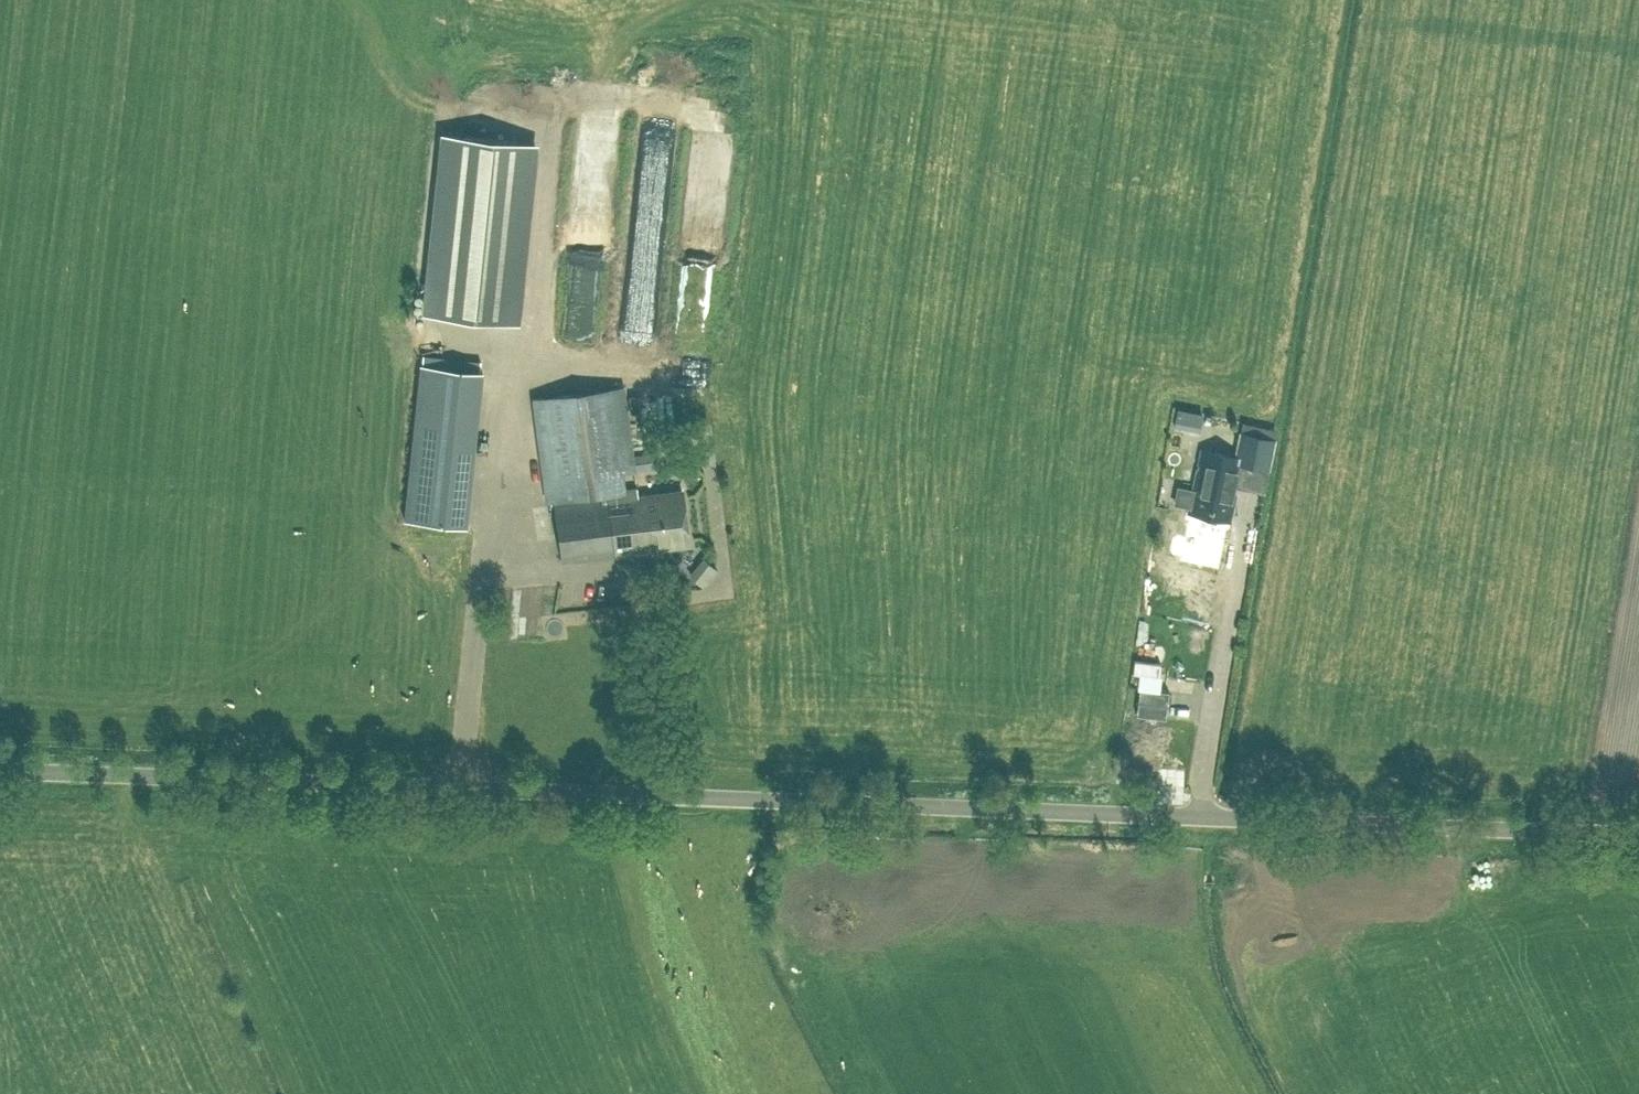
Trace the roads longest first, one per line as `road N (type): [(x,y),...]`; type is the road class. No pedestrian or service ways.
road 1 (unclassified): [(1638,836),(0,769)]

